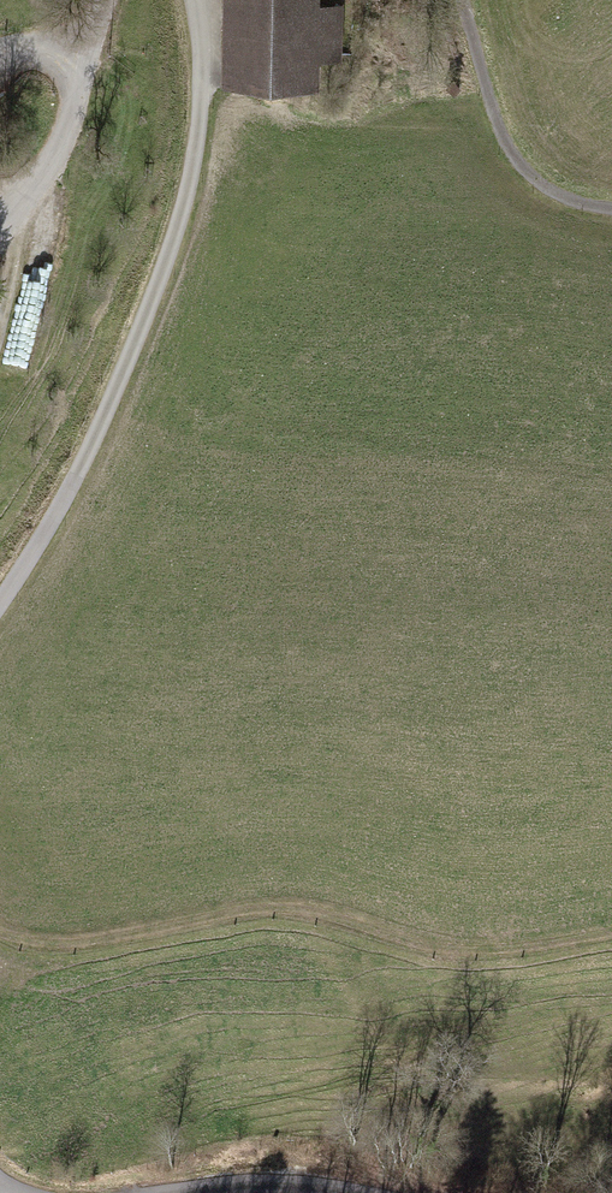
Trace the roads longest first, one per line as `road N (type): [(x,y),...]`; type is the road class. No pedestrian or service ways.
road 1 (unclassified): [(0,602),(96,434),(173,241),(200,122),(197,0)]
road 2 (track): [(611,931),(469,950),(291,907),(91,940),(38,941),(0,931)]
road 3 (track): [(463,0),(517,160),(557,193),(611,209)]
road 4 (unclassified): [(346,1192),(252,1186),(179,1192)]

